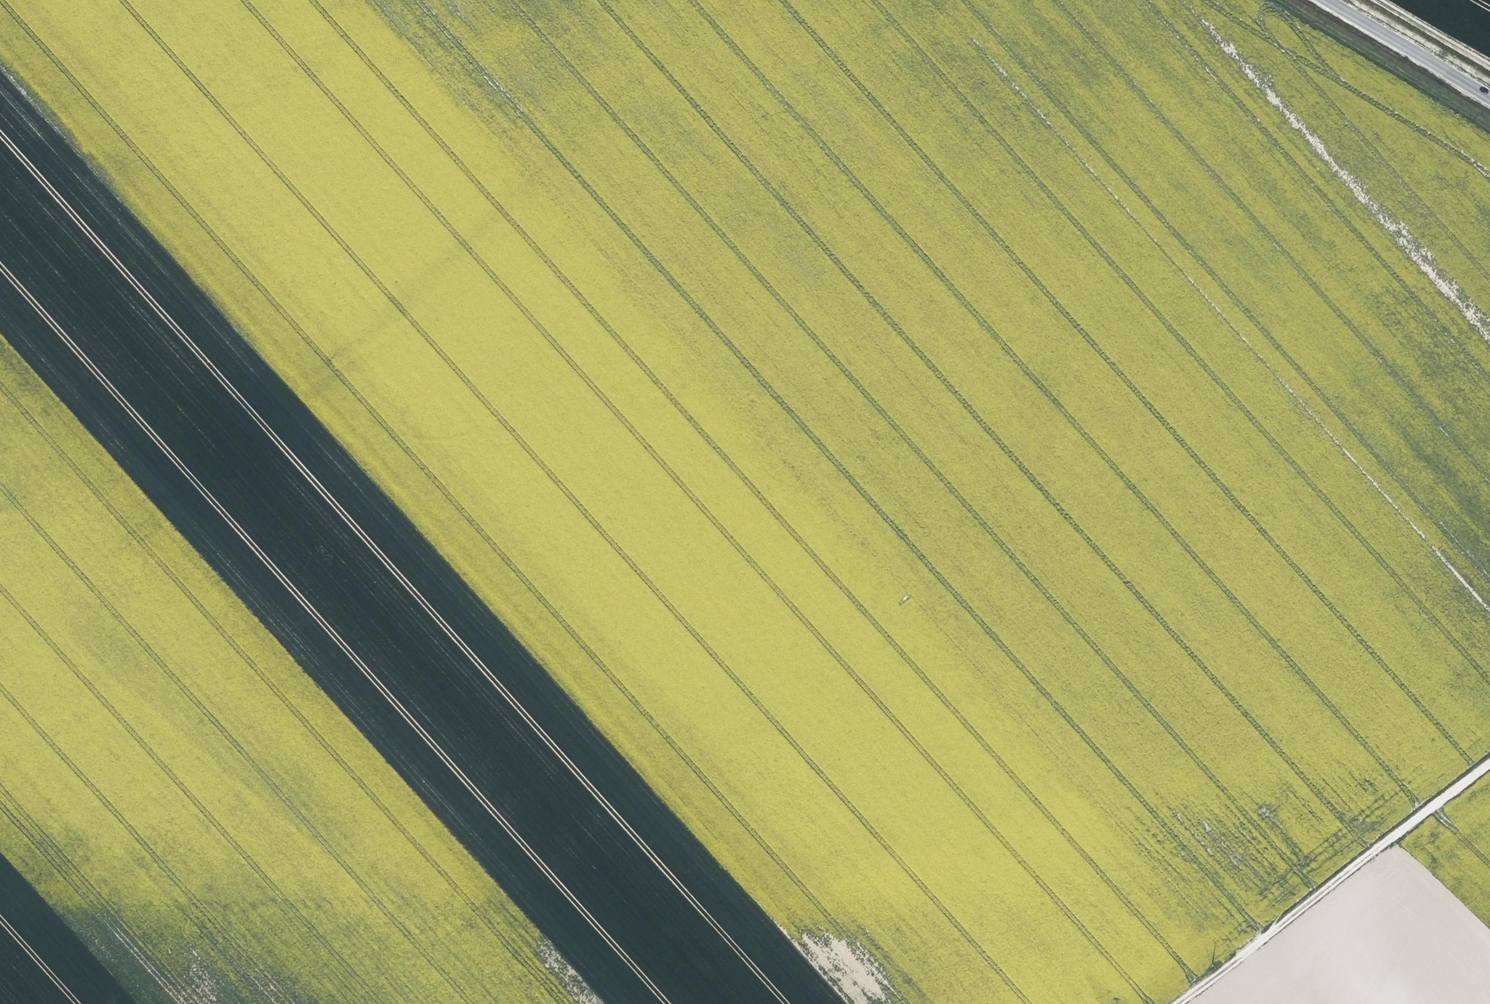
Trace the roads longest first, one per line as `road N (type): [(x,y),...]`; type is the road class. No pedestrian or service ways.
road 1 (track): [(1183,1003),(1489,761)]
road 2 (tertiary): [(1489,99),(1326,0)]
road 3 (track): [(1489,68),(1374,0)]

